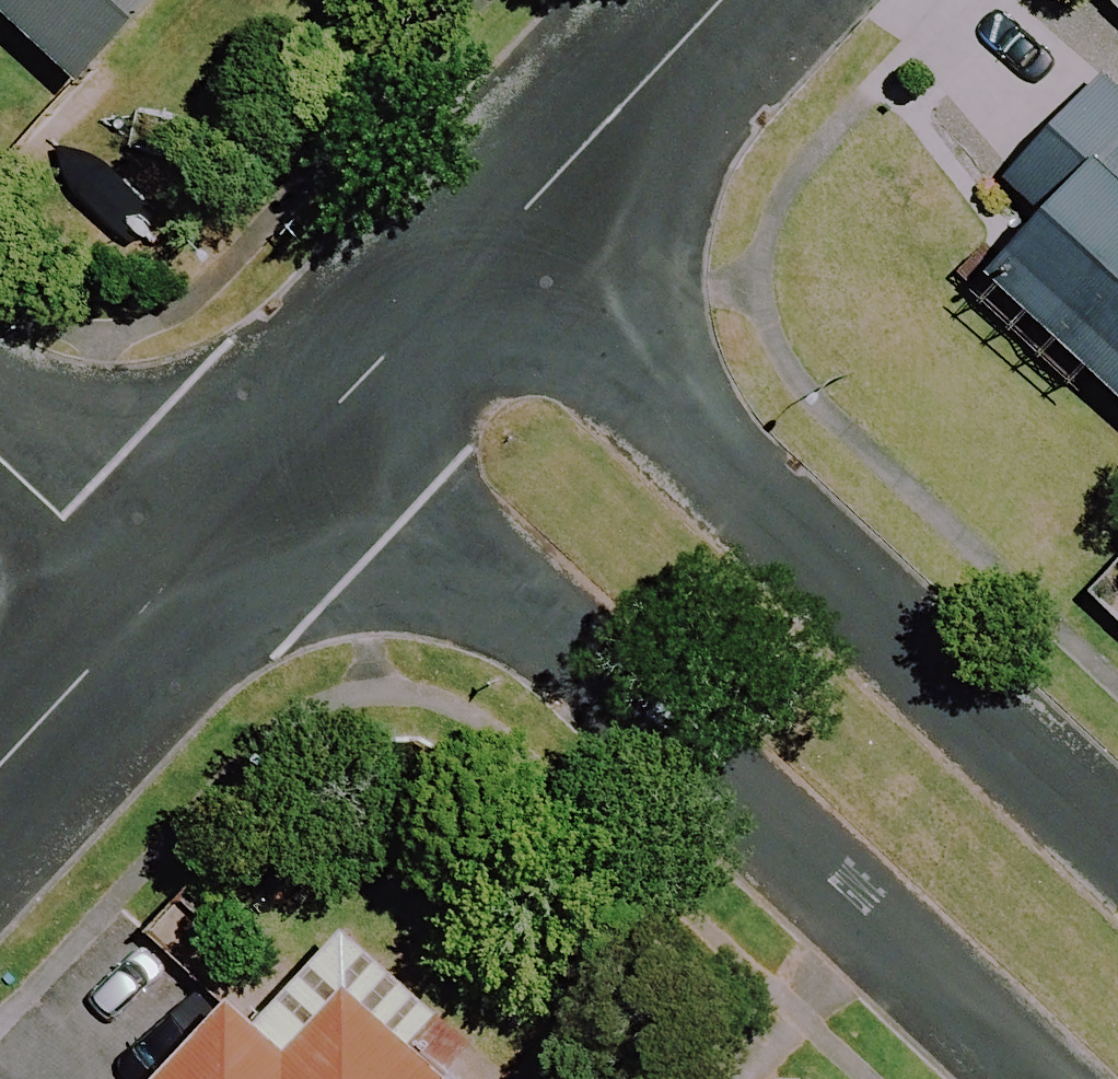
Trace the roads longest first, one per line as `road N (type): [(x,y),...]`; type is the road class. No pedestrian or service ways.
road 1 (residential): [(1022,1078),(309,424)]
road 2 (residential): [(502,224),(1117,836)]
road 3 (residential): [(502,224),(709,0)]
road 4 (residential): [(309,424),(502,224)]
road 5 (residential): [(151,595),(309,424)]
road 6 (residential): [(0,759),(151,595)]
road 7 (residential): [(151,595),(0,453)]

